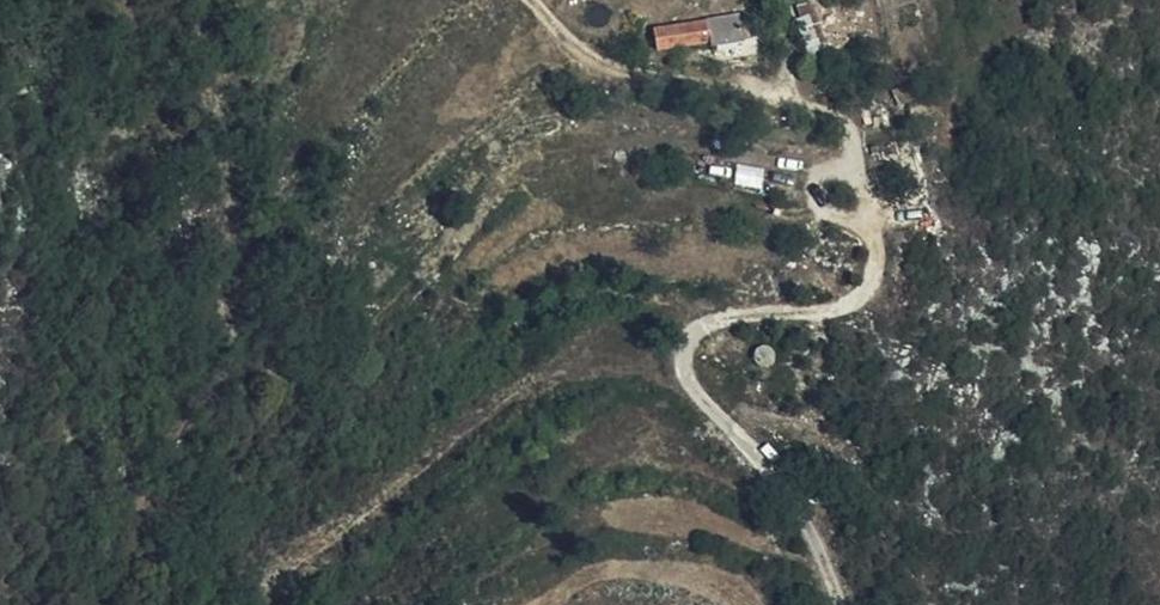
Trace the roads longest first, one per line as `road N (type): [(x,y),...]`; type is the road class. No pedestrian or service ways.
road 1 (track): [(837,604),(792,492),(709,417),(687,383),(685,359),(690,337),(721,320),(853,304),(883,260),(847,131),(788,87),(599,71),(522,0)]

